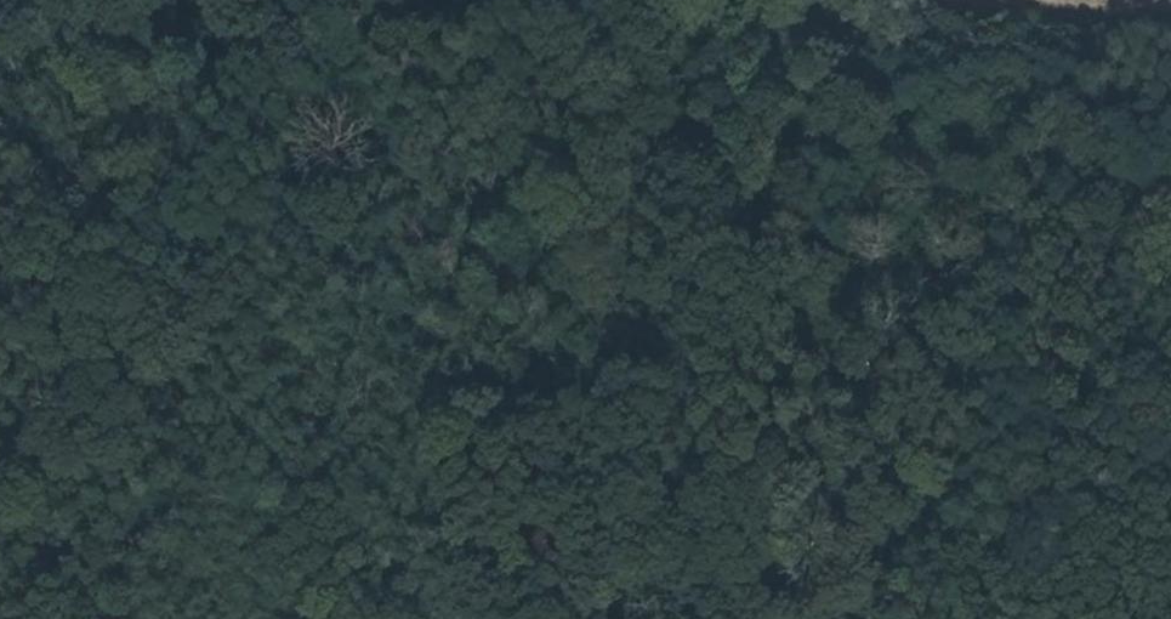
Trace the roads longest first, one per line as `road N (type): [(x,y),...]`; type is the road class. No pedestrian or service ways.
road 1 (track): [(1170,22),(951,0),(683,43),(604,0)]

